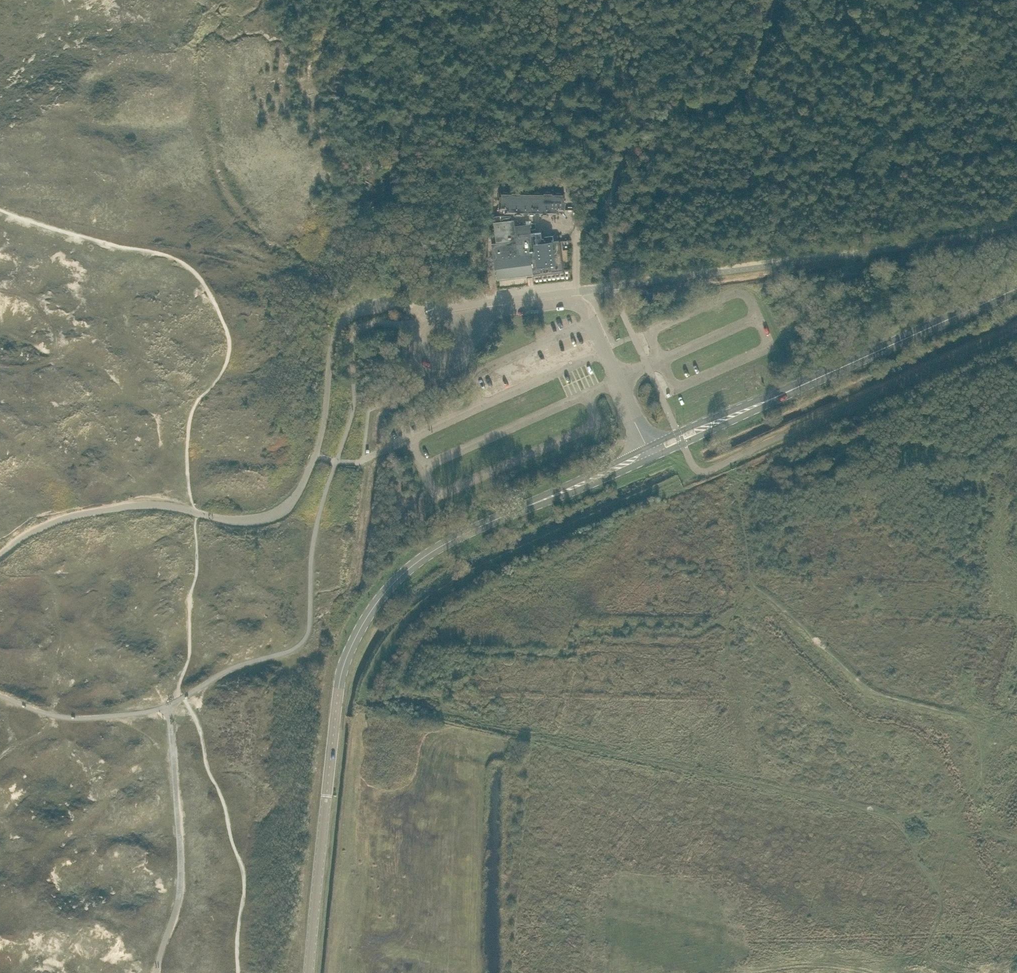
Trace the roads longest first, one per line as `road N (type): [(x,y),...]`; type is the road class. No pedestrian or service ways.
road 1 (unclassified): [(0,555),(68,517),(110,507),(176,506),(237,519),(278,512),(296,497),(320,439),(342,323),(359,309),(396,304),(430,324)]
road 2 (tertiary): [(312,972),(339,687),(359,628),(420,559),(531,504)]
road 3 (track): [(696,468),(436,593),(389,641),(362,701)]
road 4 (tertiary): [(775,397),(1016,288)]
road 5 (unclassified): [(647,447),(580,304)]
road 6 (tertiary): [(651,457),(775,397)]
road 7 (tertiary): [(775,397),(647,447)]
road 8 (tertiary): [(647,447),(531,504)]
road 9 (tertiary): [(531,504),(651,457)]

